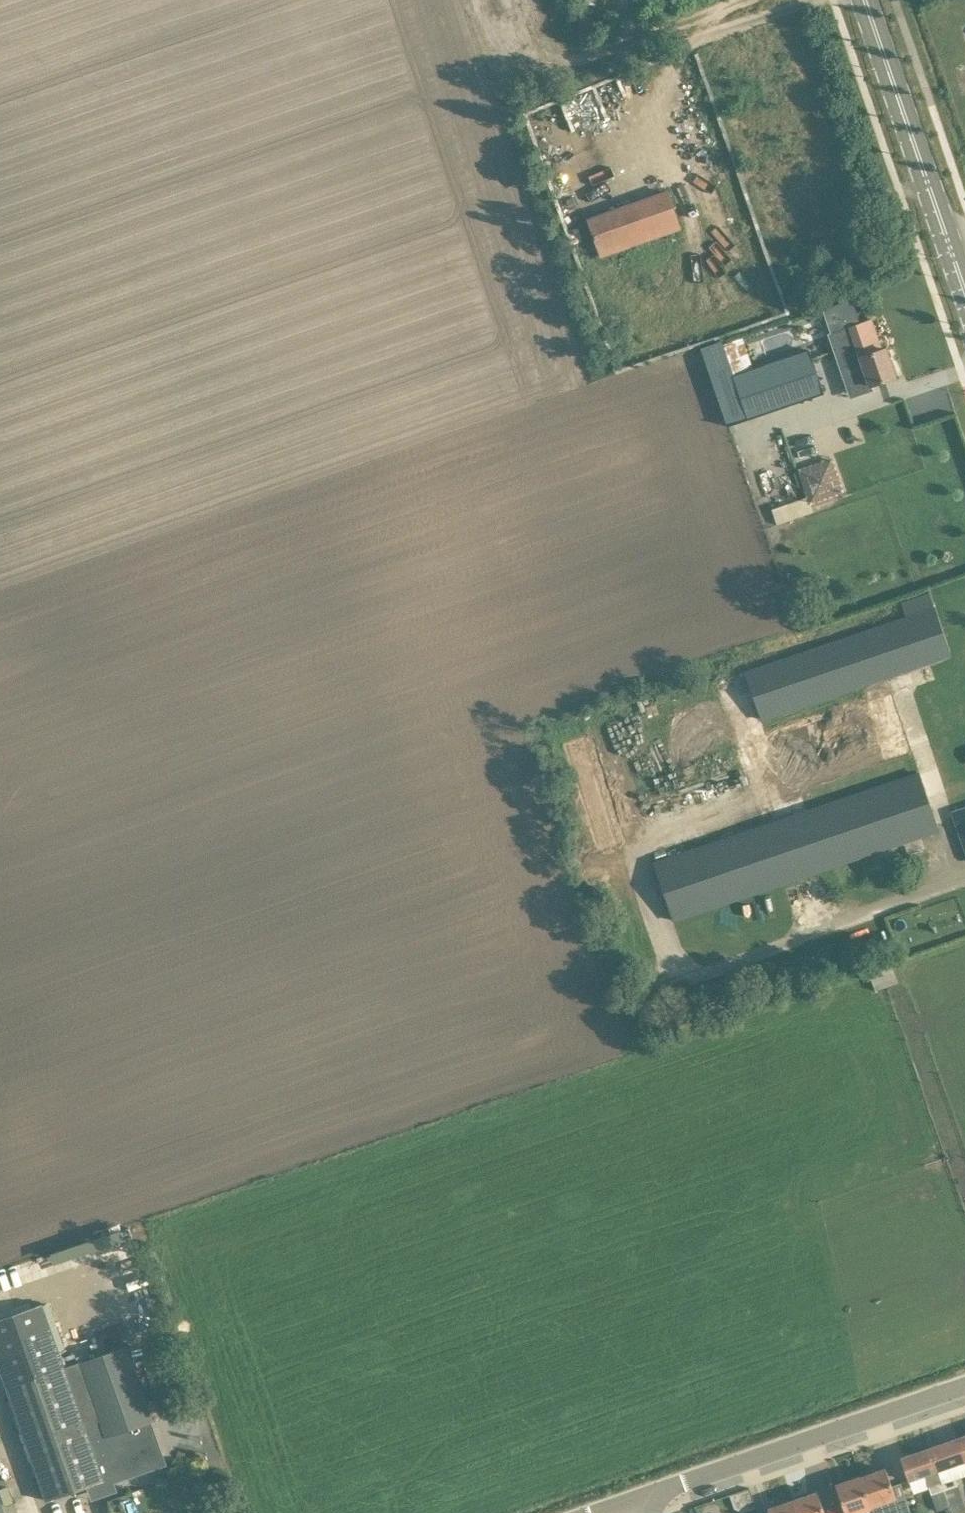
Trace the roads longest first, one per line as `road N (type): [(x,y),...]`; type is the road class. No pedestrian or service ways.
road 1 (unclassified): [(630,1501),(964,1386)]
road 2 (primary): [(964,287),(866,0)]

